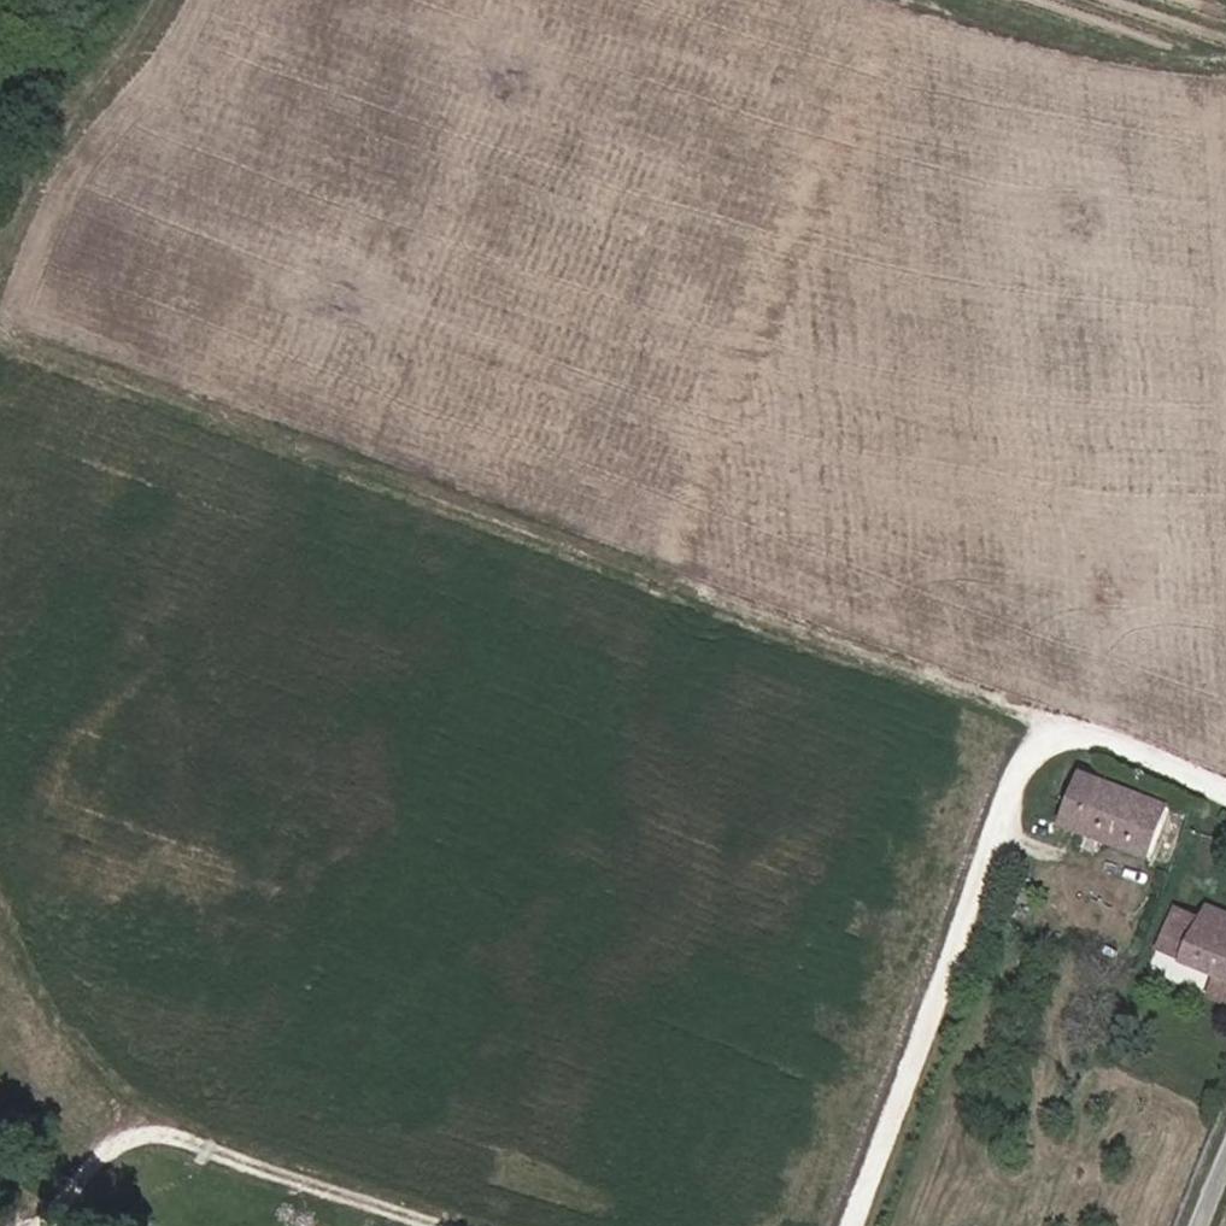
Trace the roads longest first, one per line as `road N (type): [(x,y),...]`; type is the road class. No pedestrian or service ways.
road 1 (track): [(450,1225),(163,1135),(79,1190),(47,1225)]

